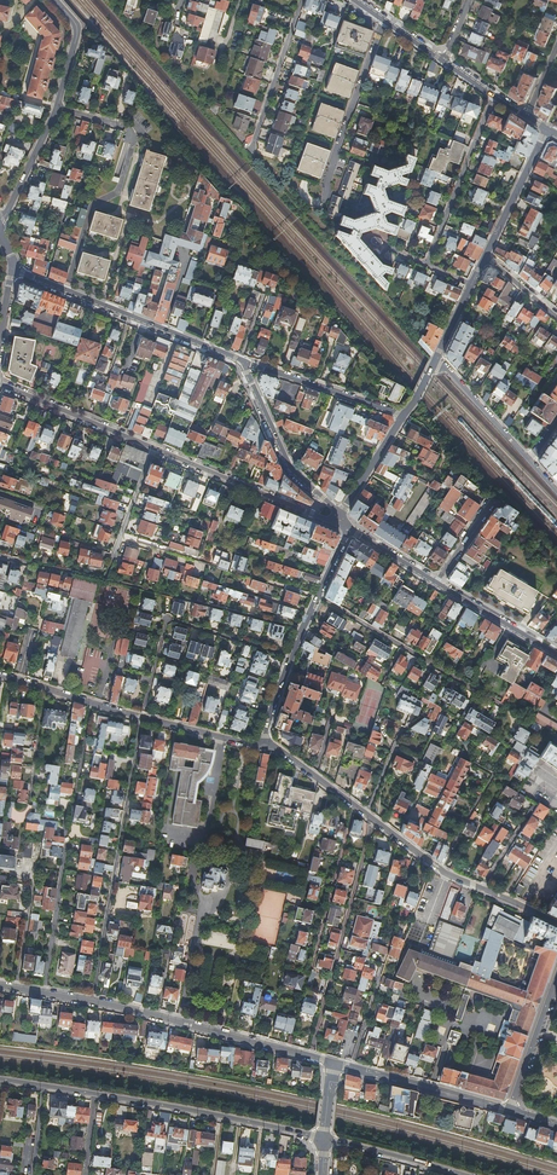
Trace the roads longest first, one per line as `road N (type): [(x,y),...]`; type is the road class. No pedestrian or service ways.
road 1 (residential): [(0,384),(342,520)]
road 2 (residential): [(92,1001),(142,717)]
road 3 (residential): [(292,655),(167,618),(142,717)]
road 4 (residential): [(366,813),(445,873),(556,921)]
road 5 (residential): [(243,360),(46,282)]
road 6 (residential): [(342,520),(291,466),(243,360)]
road 7 (residential): [(510,1111),(332,1063)]
road 8 (residential): [(426,264),(493,96)]
road 9 (residential): [(332,1063),(158,1015)]
road 10 (residential): [(403,416),(243,360)]
road 11 (residential): [(95,1094),(261,1124)]
road 12 (residential): [(302,0),(250,153)]
road 13 (residential): [(67,839),(44,992)]
road 14 (residential): [(342,520),(344,539),(292,655)]
road 15 (residential): [(510,1111),(556,975)]
road 16 (residential): [(325,1139),(462,1174)]
road 17 (residential): [(548,129),(486,256)]
road 18 (residential): [(556,653),(436,582)]
road 19 (residential): [(436,358),(529,461)]
road 20 (residential): [(181,886),(158,1015)]
road 21 (residential): [(57,107),(0,221)]
road 22 (residential): [(264,745),(142,717)]
road 23 (residential): [(264,745),(366,813)]
road 24 (residential): [(142,717),(26,681)]
road 25 (residential): [(403,416),(342,520)]

